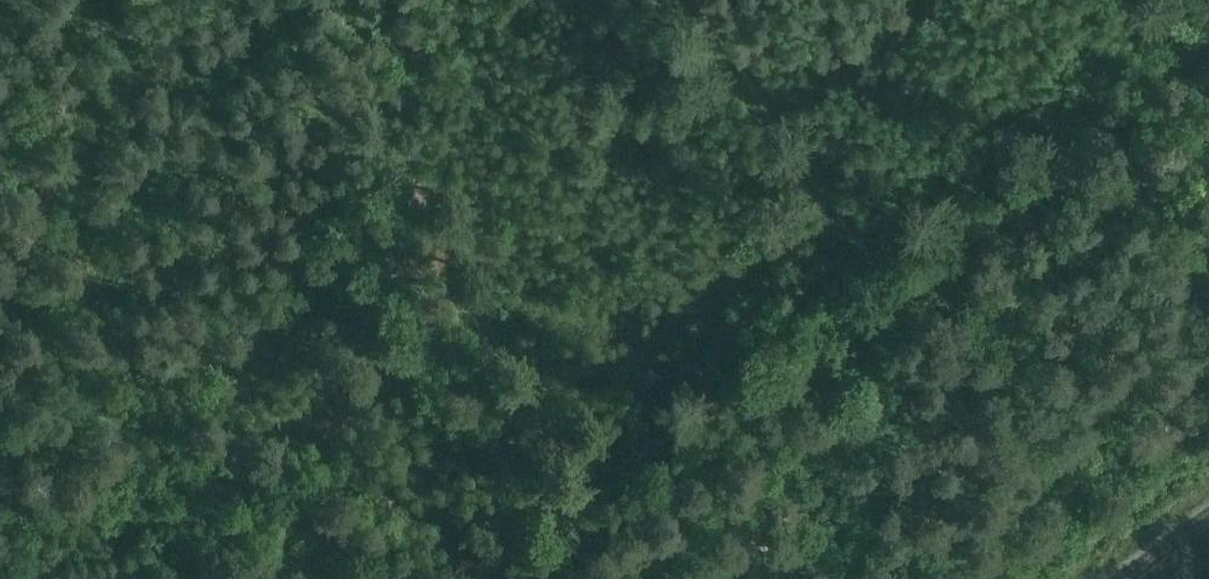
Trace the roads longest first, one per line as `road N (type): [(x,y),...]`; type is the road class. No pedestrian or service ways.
road 1 (track): [(1208,44),(637,505),(518,578)]
road 2 (track): [(696,0),(894,298)]
road 3 (track): [(251,492),(0,349)]
road 4 (track): [(412,578),(251,492)]

